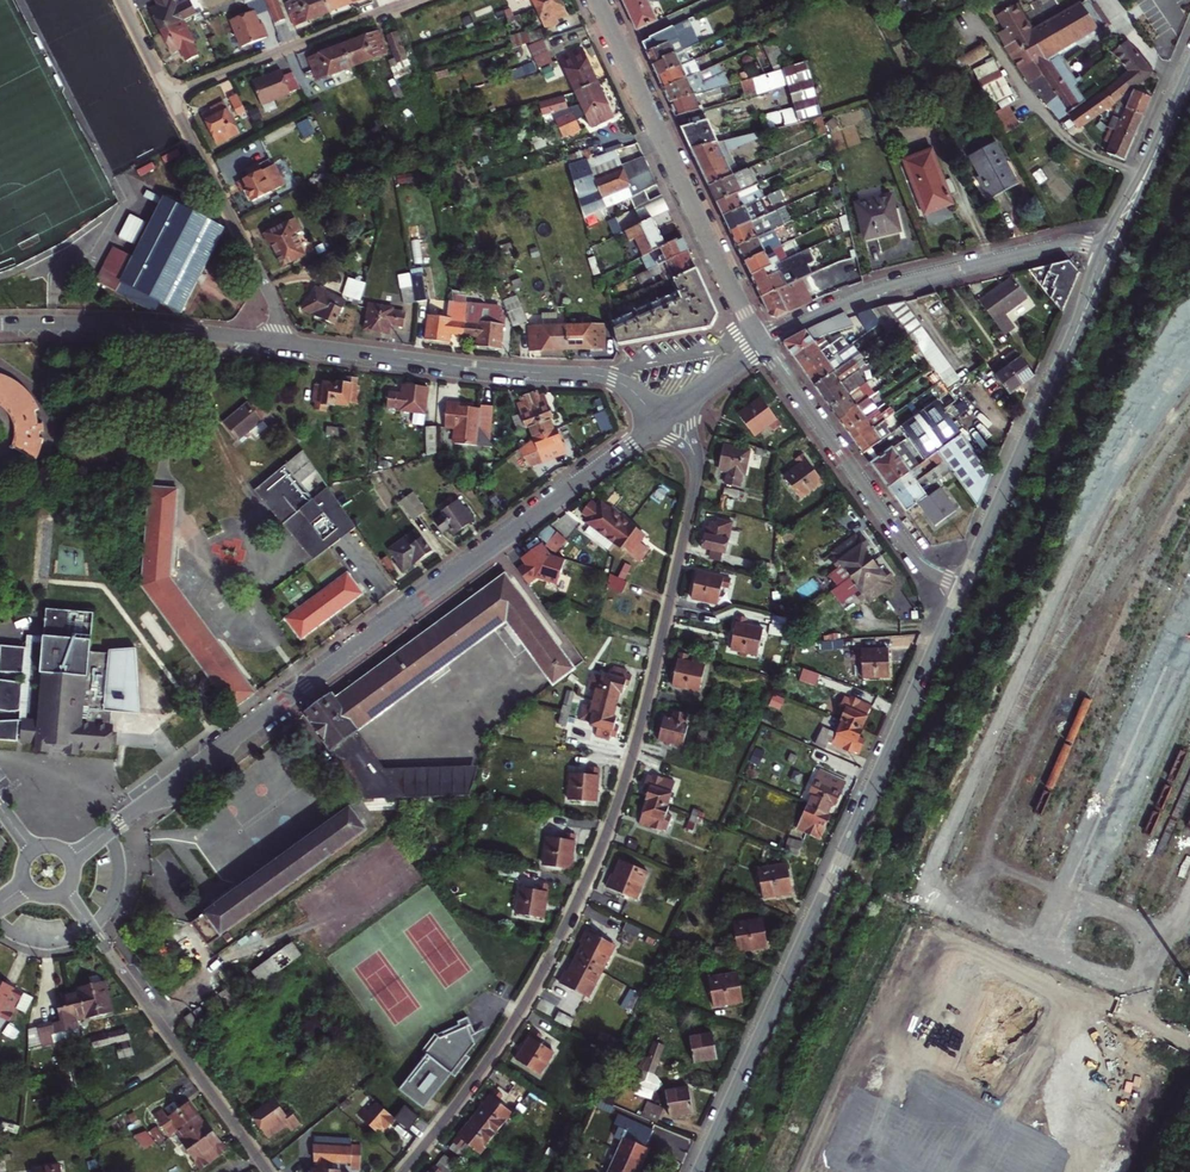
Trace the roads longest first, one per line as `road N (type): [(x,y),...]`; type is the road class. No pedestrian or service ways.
road 1 (residential): [(666,416),(688,442),(696,473),(613,815),(532,992),(402,1171)]
road 2 (residential): [(70,860),(666,416)]
road 3 (tertiary): [(700,1171),(963,590)]
road 4 (residential): [(279,343),(609,378),(666,416)]
road 5 (residential): [(760,343),(598,0)]
road 6 (residential): [(1102,247),(1066,244),(870,293),(760,343)]
road 7 (residential): [(760,343),(917,562),(963,590)]
road 8 (tertiary): [(963,590),(1076,334)]
road 9 (residential): [(0,325),(132,328),(279,343)]
road 10 (residential): [(169,95),(275,306),(279,343)]
road 11 (residential): [(410,0),(169,95)]
road 12 (residential): [(268,1171),(152,1011)]
road 13 (residential): [(63,891),(152,1011)]
road 14 (tertiary): [(1165,135),(1102,247)]
road 15 (tertiary): [(1117,252),(1165,135)]

